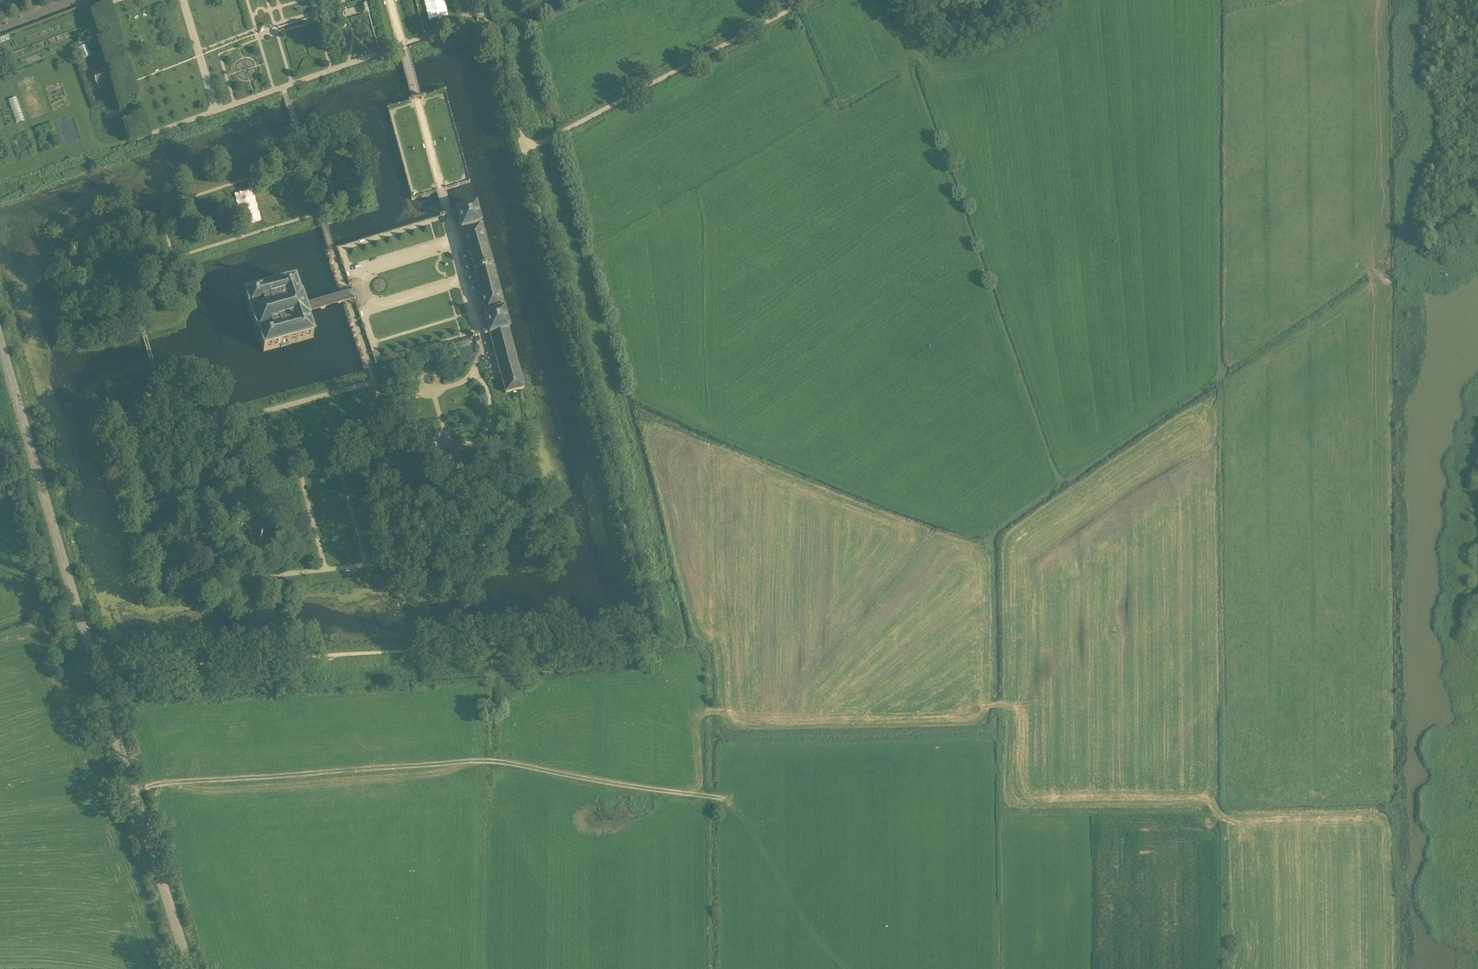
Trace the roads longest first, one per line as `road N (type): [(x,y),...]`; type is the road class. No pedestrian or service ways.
road 1 (secondary): [(189,968),(0,344)]
road 2 (track): [(134,792),(162,782),(491,759),(703,795)]
road 3 (track): [(804,0),(524,151)]
road 4 (residential): [(524,151),(481,0)]

